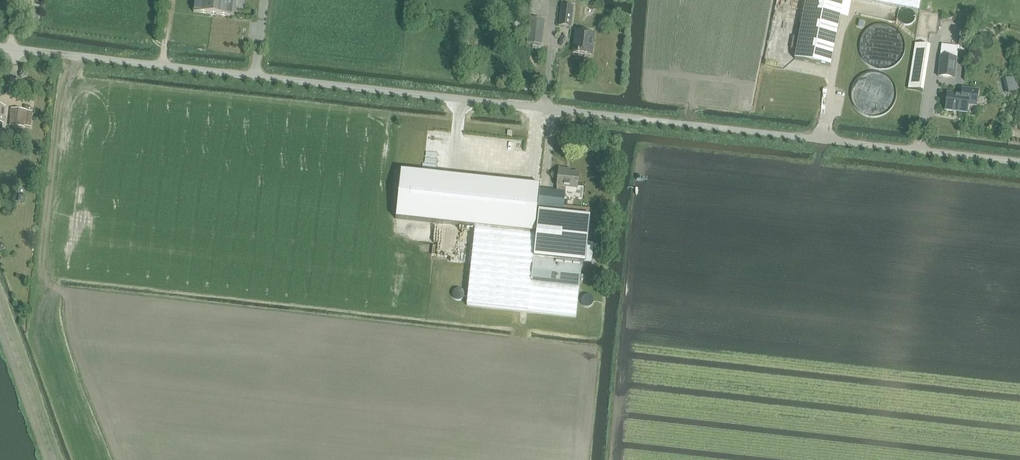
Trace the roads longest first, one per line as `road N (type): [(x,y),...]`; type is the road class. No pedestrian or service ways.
road 1 (unclassified): [(1019,161),(0,48)]

